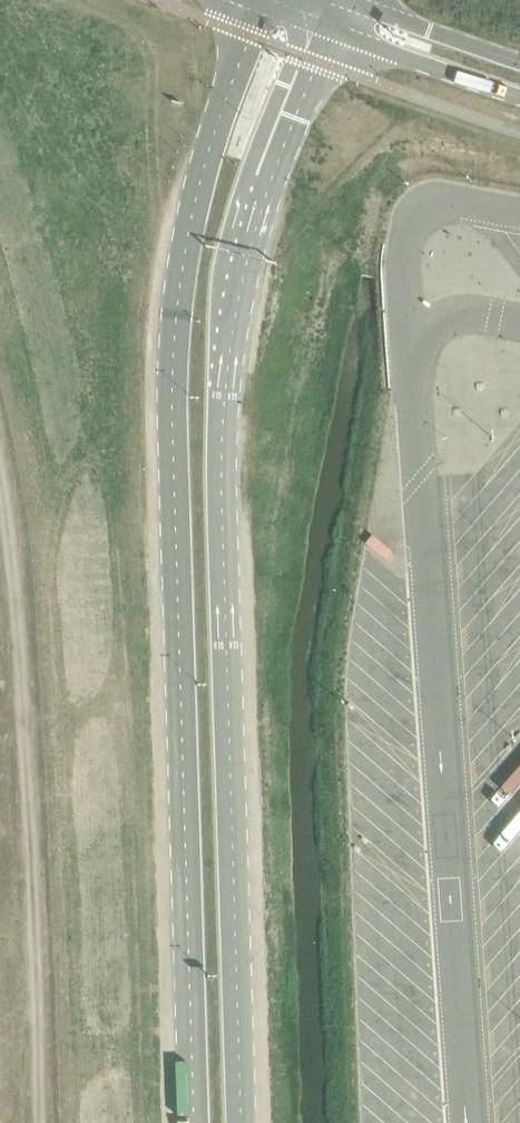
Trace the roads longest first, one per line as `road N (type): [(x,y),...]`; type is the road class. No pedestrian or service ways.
road 1 (unclassified): [(259,8),(184,259),(176,332),(174,504),(197,1122)]
road 2 (unclassified): [(241,1122),(221,341),(244,233),(332,31)]
road 3 (unclassified): [(332,31),(519,99)]
road 4 (unclassified): [(519,61),(348,4)]

